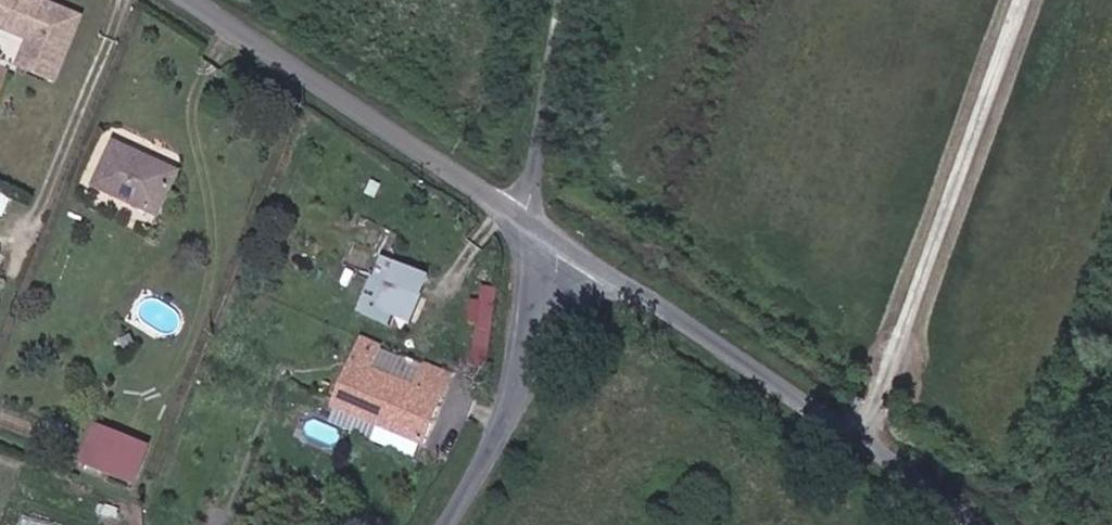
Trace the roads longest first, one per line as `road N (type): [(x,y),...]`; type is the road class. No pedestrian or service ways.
road 1 (residential): [(1020,0),(876,396),(850,434)]
road 2 (unclassified): [(196,0),(520,217)]
road 3 (unclassified): [(561,244),(850,434)]
road 4 (unclassified): [(561,244),(518,387),(450,524)]
road 5 (unclassified): [(520,217),(560,0)]
road 6 (unclassified): [(850,434),(967,524)]

